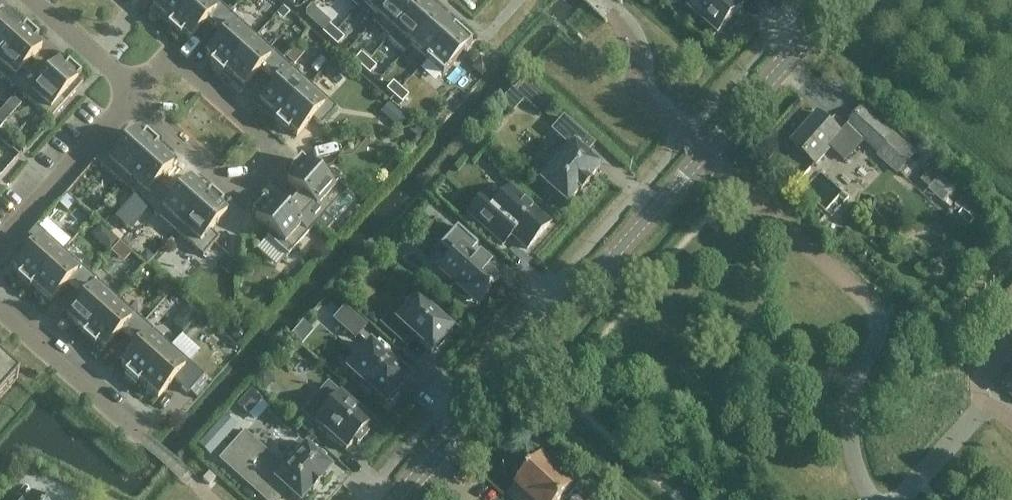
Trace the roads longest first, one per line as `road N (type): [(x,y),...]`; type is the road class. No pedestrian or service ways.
road 1 (tertiary): [(392,499),(842,0)]
road 2 (residential): [(134,96),(171,56),(282,157),(245,199)]
road 3 (residential): [(0,248),(134,96)]
road 4 (residential): [(122,418),(0,306)]
road 5 (residential): [(245,199),(134,96)]
road 6 (residential): [(134,96),(32,0)]

